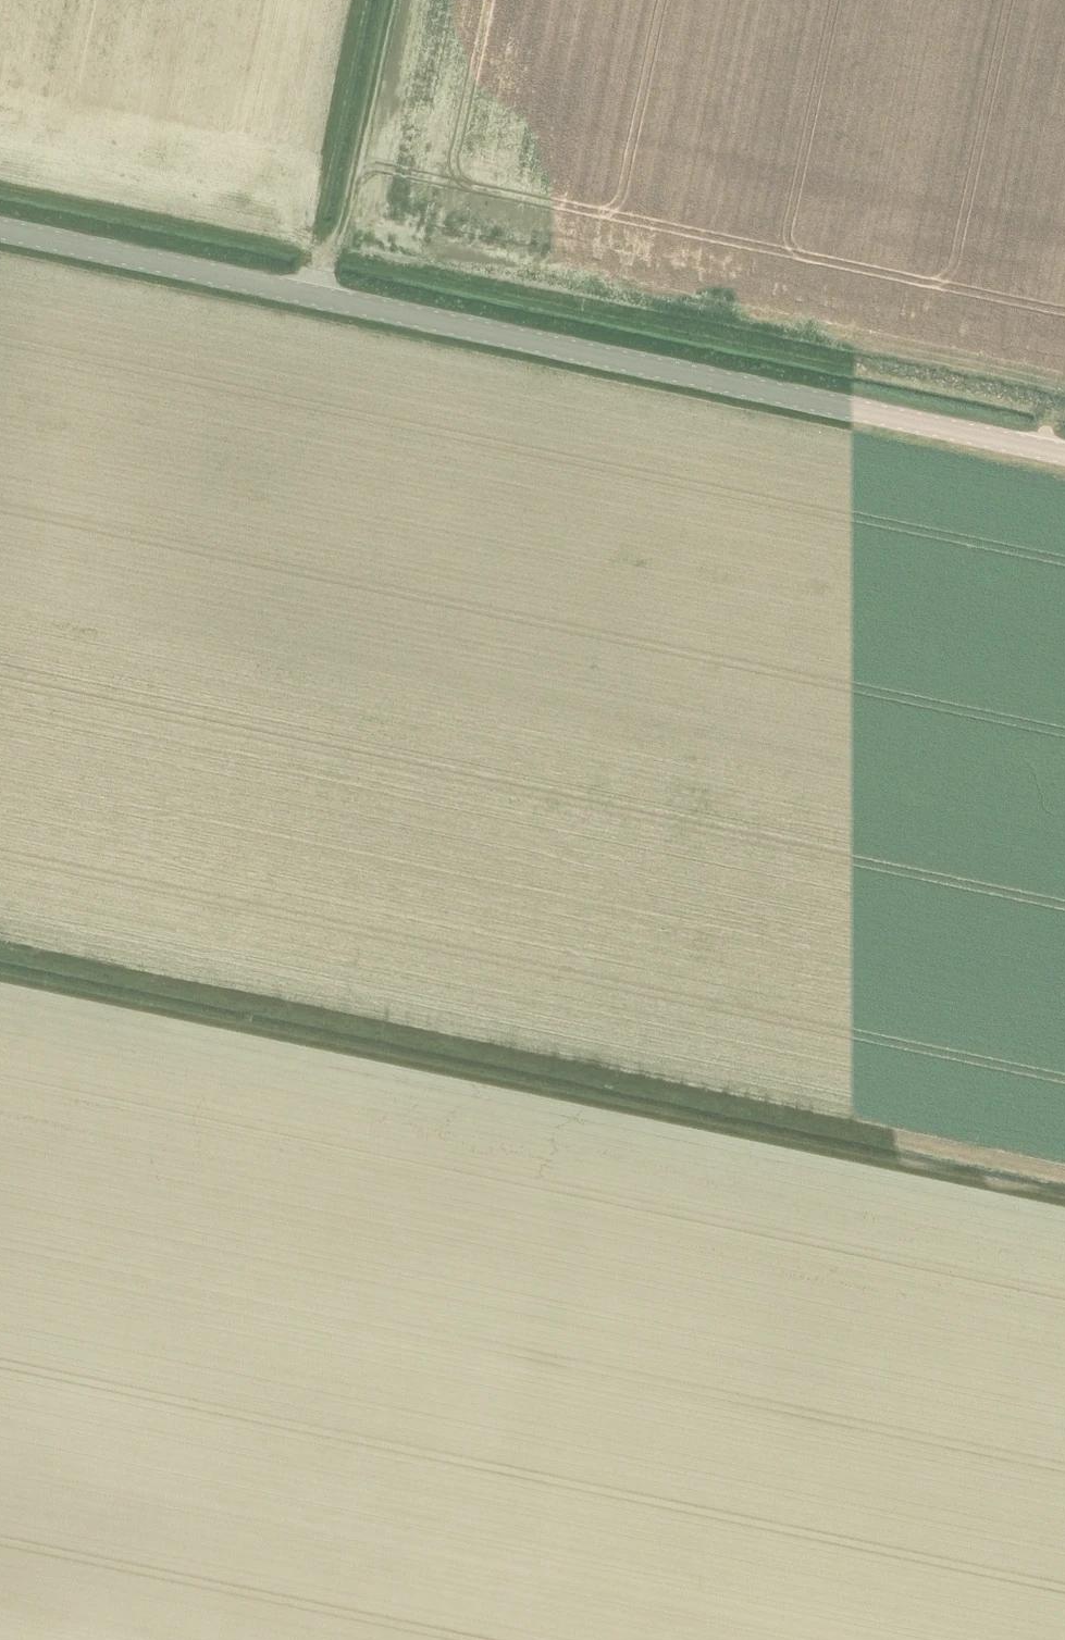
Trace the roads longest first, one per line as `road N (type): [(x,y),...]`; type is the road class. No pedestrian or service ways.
road 1 (unclassified): [(1064,455),(0,230)]
road 2 (track): [(321,297),(384,0)]

